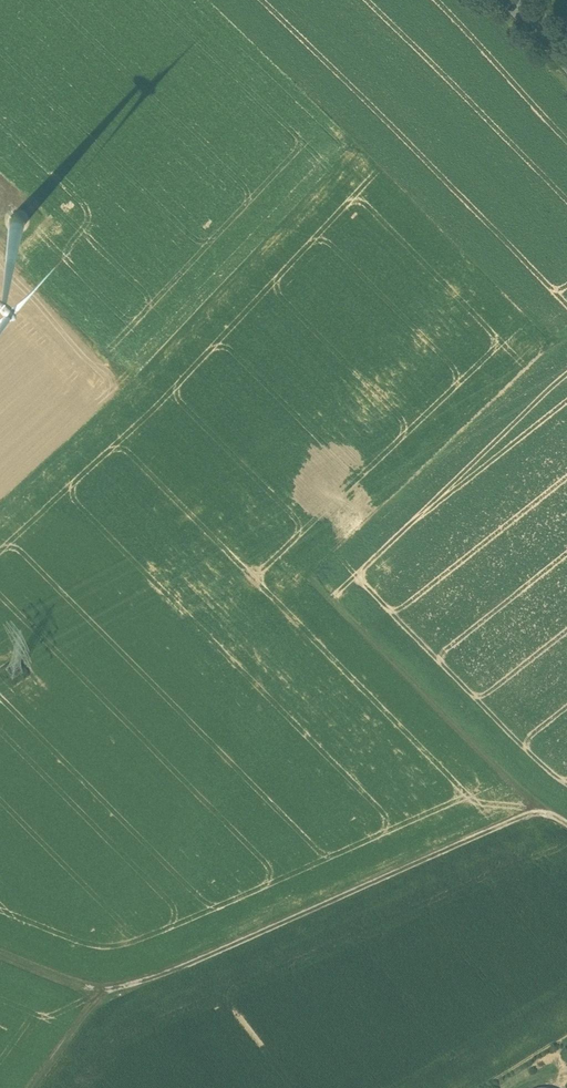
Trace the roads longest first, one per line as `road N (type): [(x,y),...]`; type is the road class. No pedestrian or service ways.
road 1 (track): [(124,371),(0,246)]

